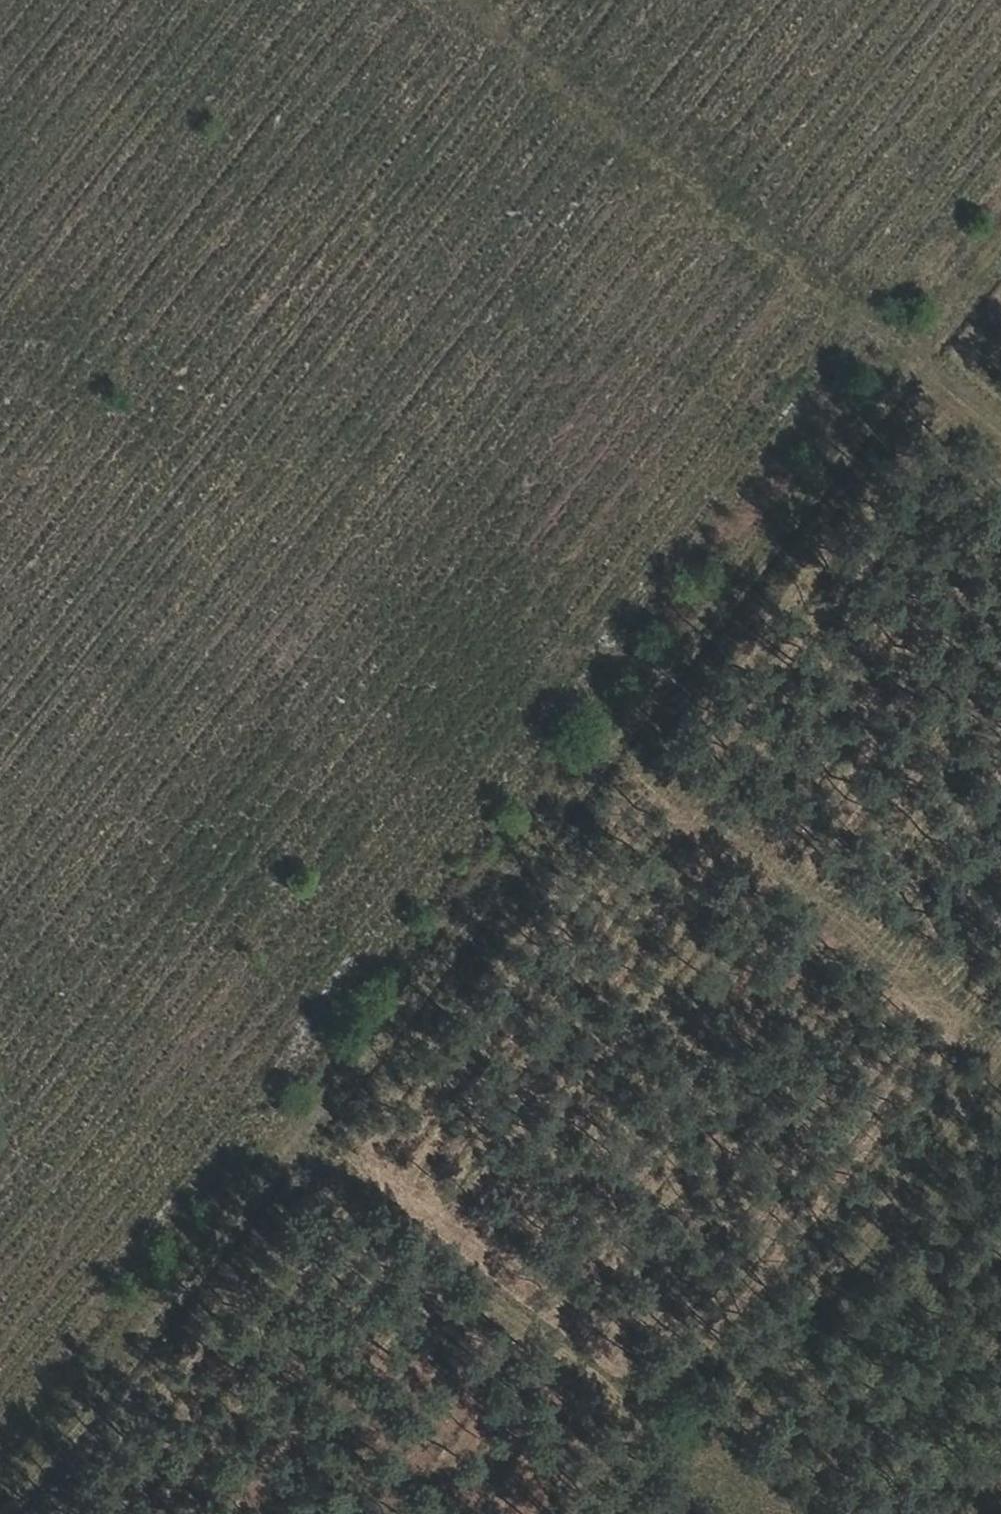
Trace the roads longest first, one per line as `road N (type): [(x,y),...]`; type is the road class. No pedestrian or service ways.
road 1 (track): [(645,1513),(1000,1062)]
road 2 (track): [(1000,239),(909,356),(1000,430)]

